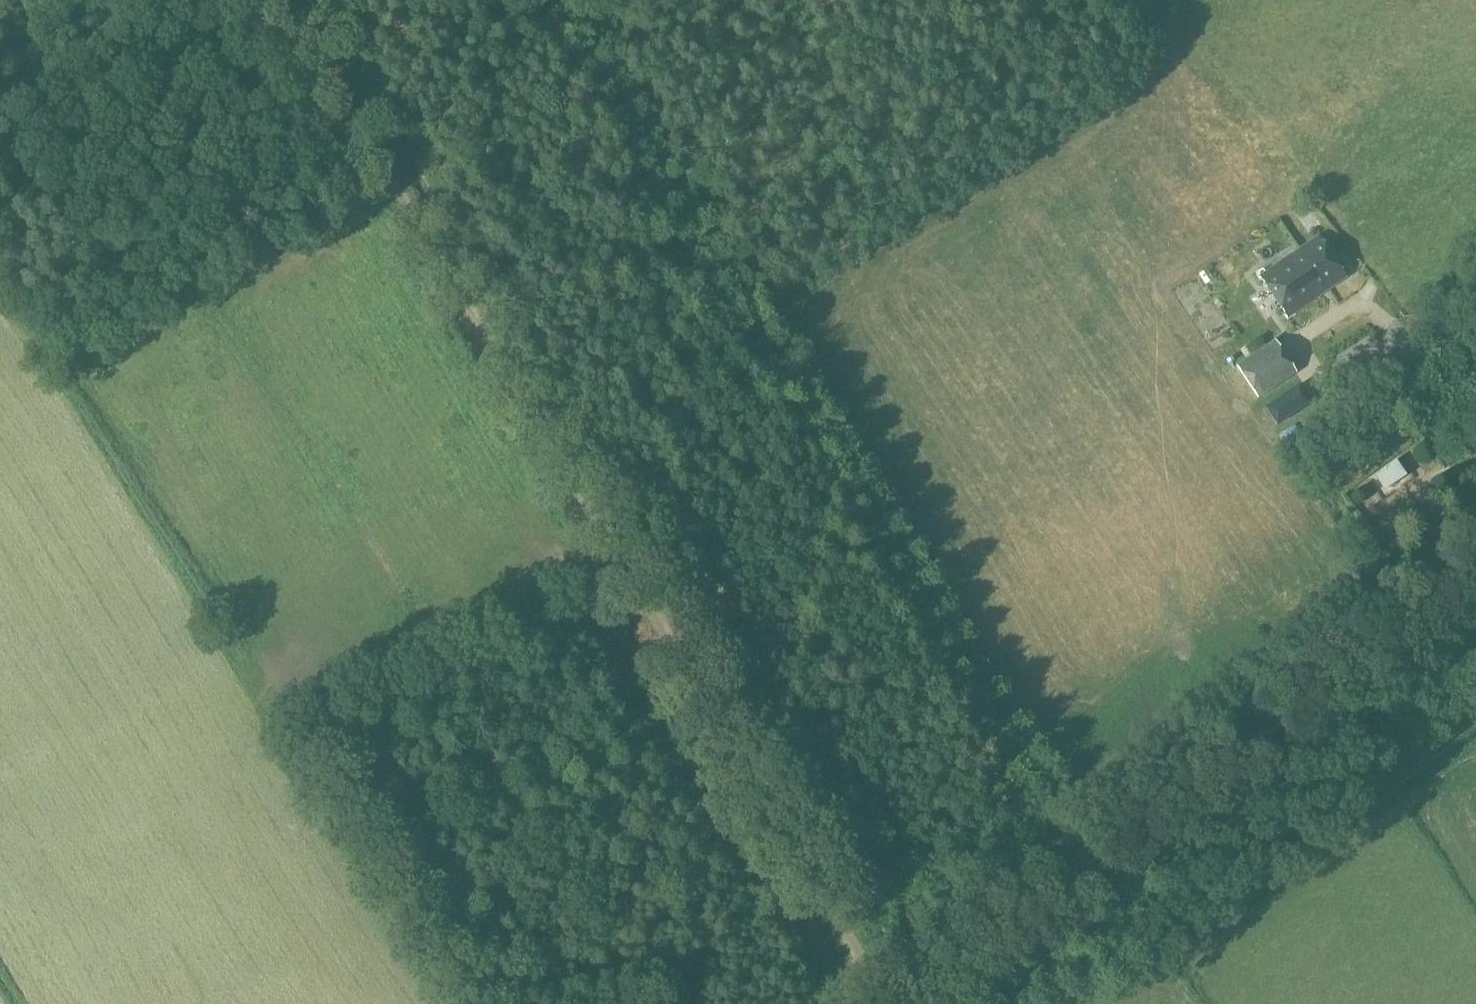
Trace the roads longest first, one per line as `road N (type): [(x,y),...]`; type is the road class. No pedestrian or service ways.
road 1 (unclassified): [(282,0),(894,1002),(994,937),(1475,571)]
road 2 (track): [(555,0),(1100,856)]

